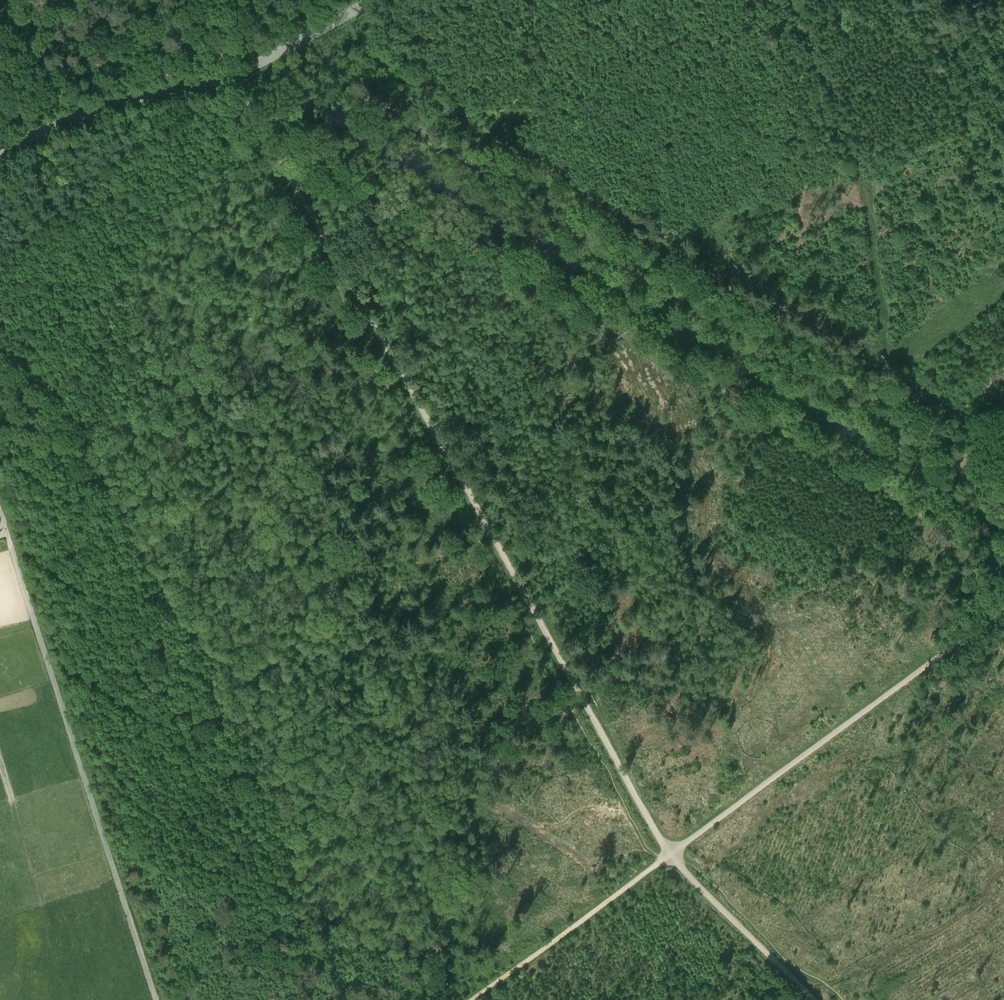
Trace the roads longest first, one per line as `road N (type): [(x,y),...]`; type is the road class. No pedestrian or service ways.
road 1 (track): [(672,854),(222,52)]
road 2 (track): [(370,170),(617,319),(648,261),(1003,499)]
road 3 (track): [(0,511),(157,999)]
road 4 (track): [(672,854),(1003,608)]
road 5 (tertiary): [(373,0),(232,74),(88,112),(0,157)]
road 6 (track): [(475,999),(672,854)]
road 7 (track): [(816,999),(672,854)]

